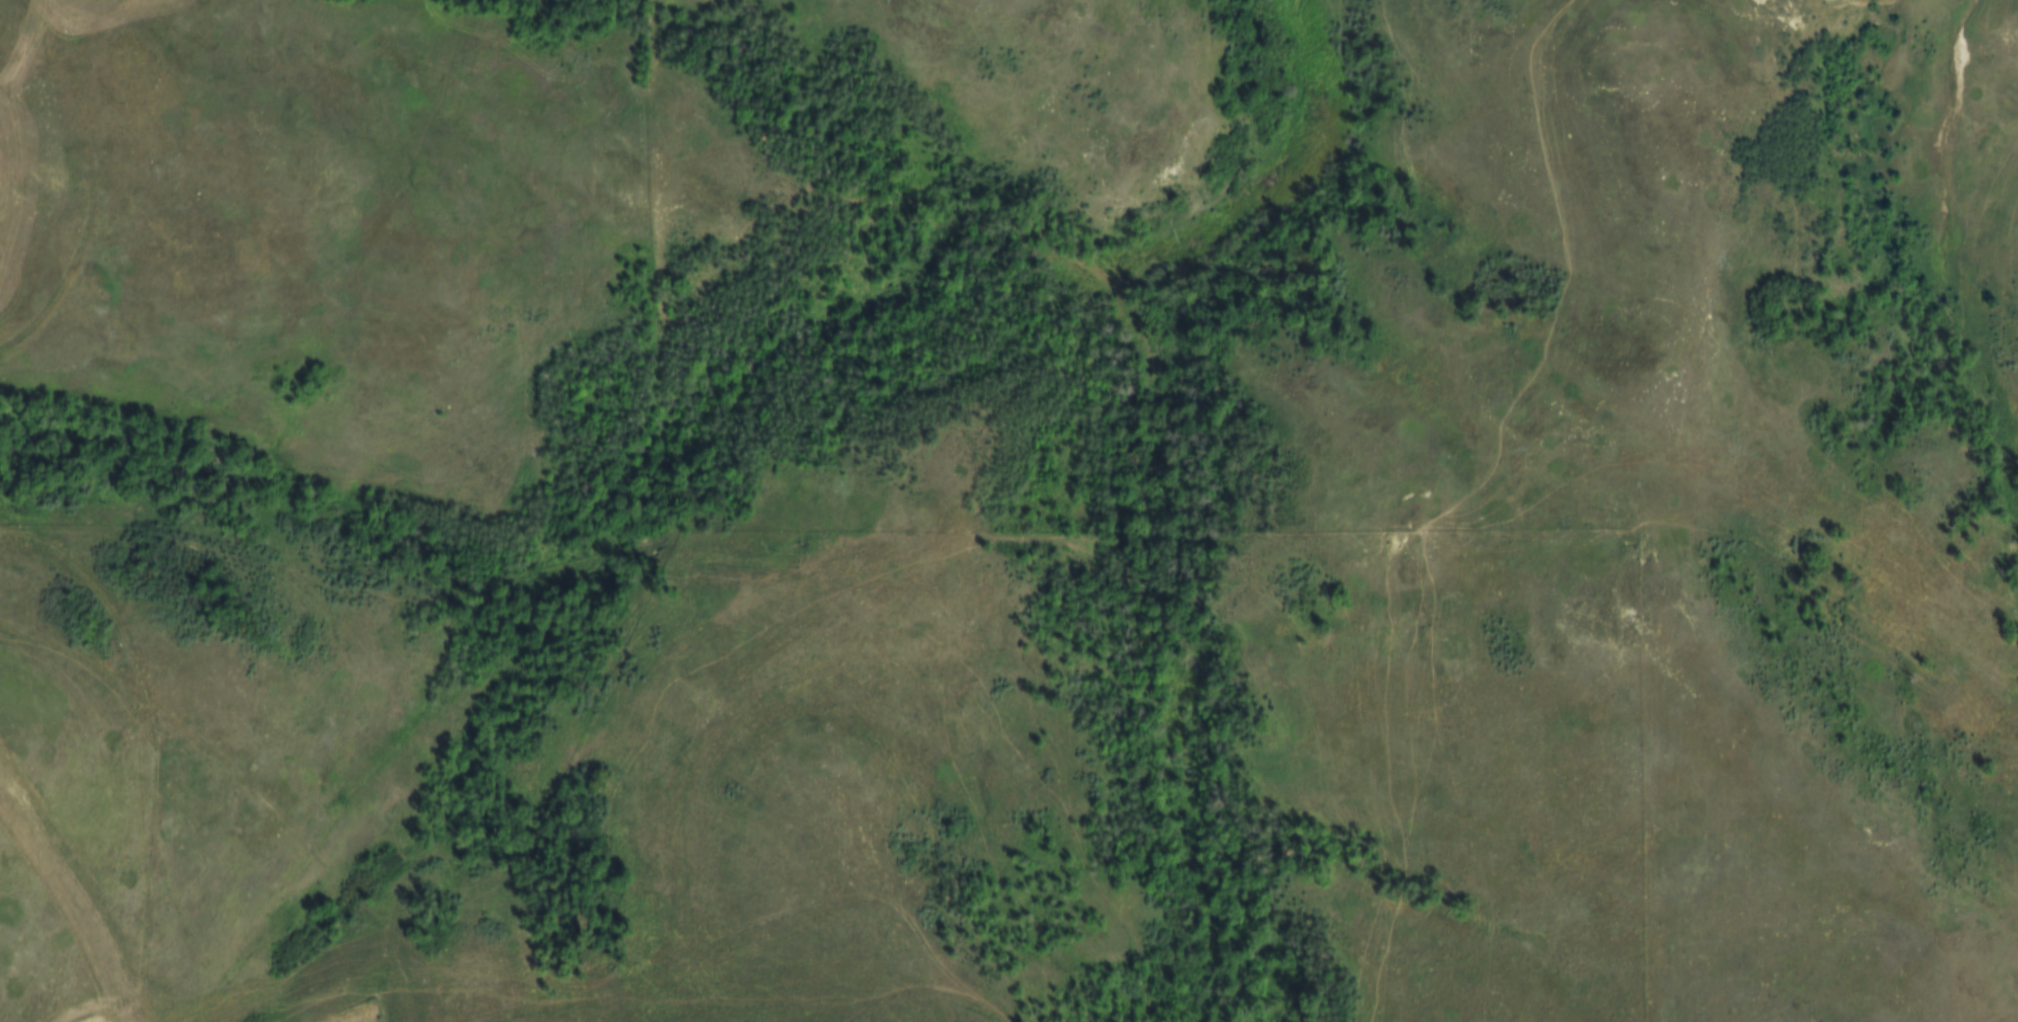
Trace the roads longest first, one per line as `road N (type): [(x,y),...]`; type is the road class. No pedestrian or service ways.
road 1 (track): [(0,355),(46,319),(93,208),(78,68),(68,35),(36,0)]

